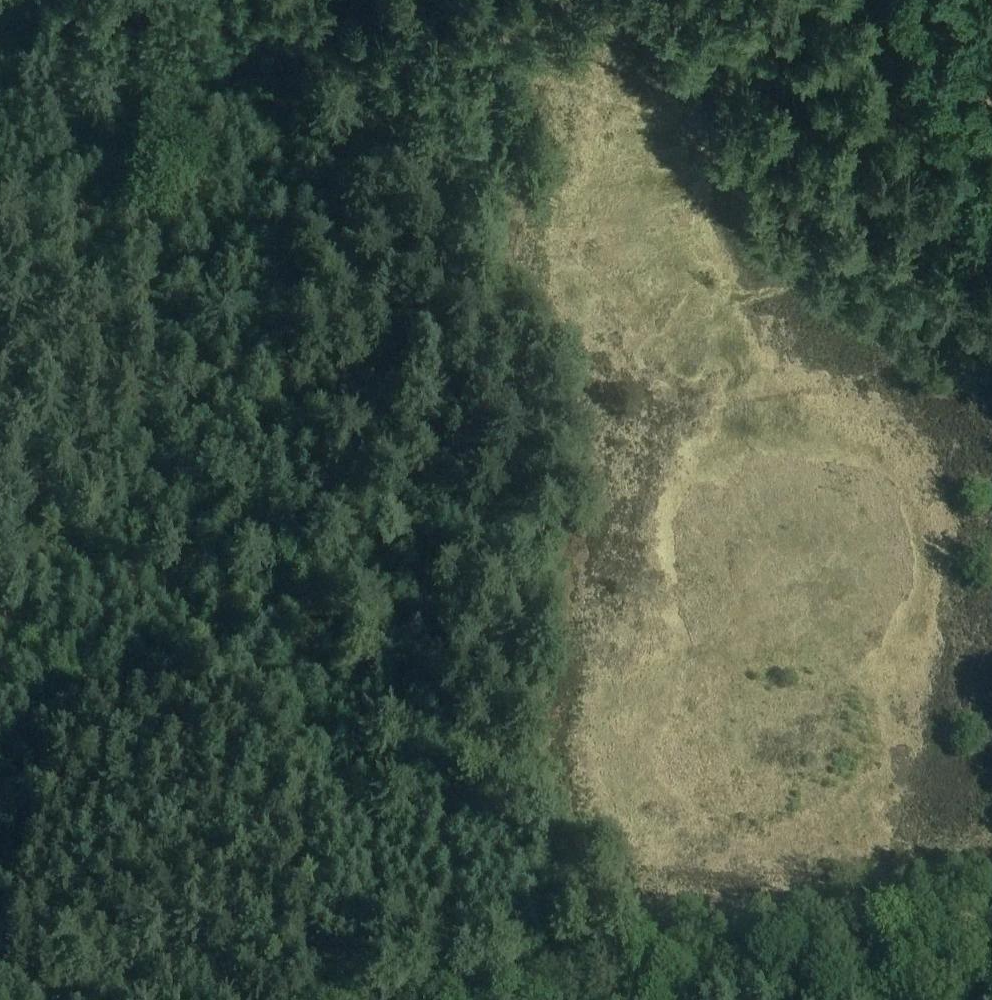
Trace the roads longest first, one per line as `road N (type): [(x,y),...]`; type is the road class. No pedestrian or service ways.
road 1 (track): [(49,0),(203,931),(187,999)]
road 2 (track): [(991,278),(897,0)]
road 3 (track): [(445,999),(609,967)]

